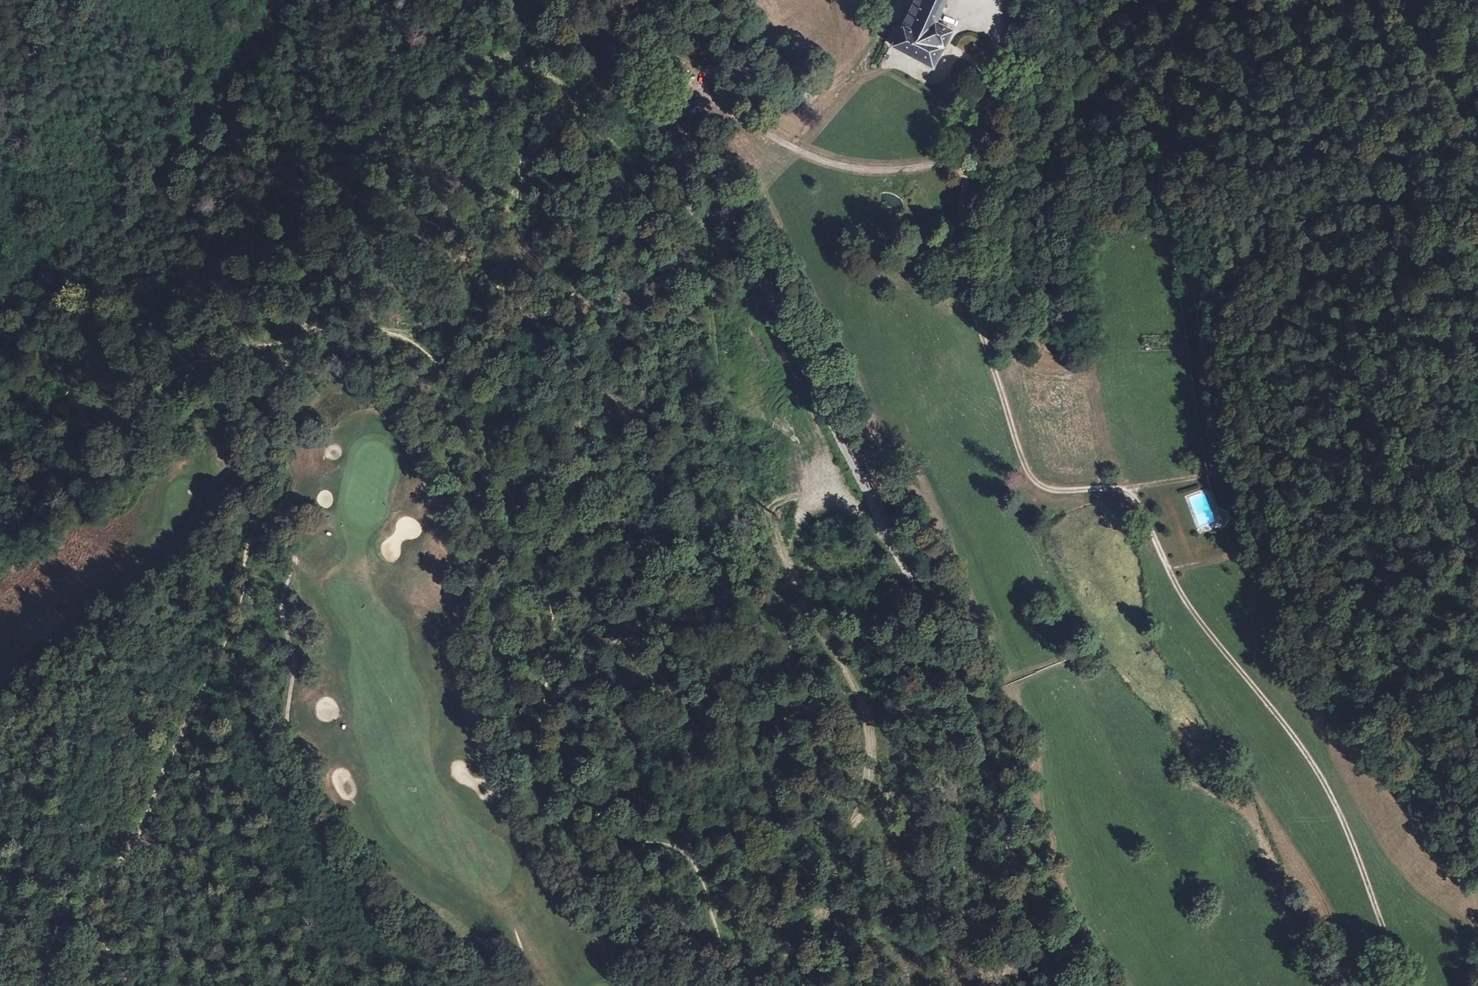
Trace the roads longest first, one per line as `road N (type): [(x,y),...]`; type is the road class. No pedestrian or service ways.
road 1 (track): [(1407,985),(1322,775),(1171,579),(1137,485),(1043,489),(1021,464),(964,281),(962,170),(946,161),(899,170),(826,160),(634,61)]
road 2 (track): [(749,985),(685,852),(614,824),(590,805),(559,750),(548,699),(554,607),(523,518),(451,392),(409,336),(325,329),(305,336),(288,360),(246,538),(239,606),(224,641)]
road 3 (unclassified): [(1067,985),(992,751),(688,133)]
road 4 (track): [(1169,195),(1242,475),(1323,612),(1416,724),(1477,779)]
road 5 (track): [(0,359),(12,307),(89,215),(160,177),(210,124),(293,0)]
road 6 (track): [(105,900),(224,641)]
road 7 (unclassified): [(599,0),(688,133)]

